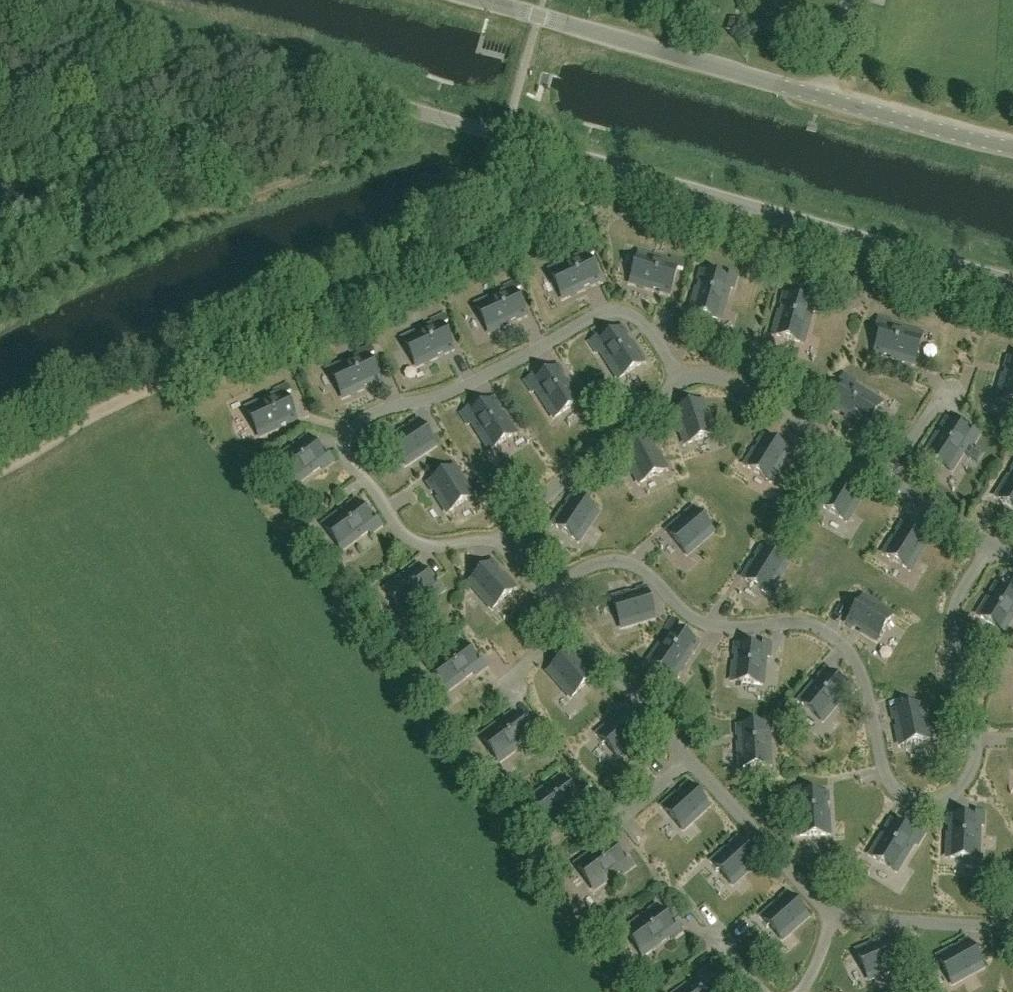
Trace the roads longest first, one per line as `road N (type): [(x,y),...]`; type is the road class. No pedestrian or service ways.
road 1 (unclassified): [(1012,284),(25,0)]
road 2 (track): [(0,471),(84,419),(566,198),(606,166)]
road 3 (tertiary): [(479,0),(1012,146)]

